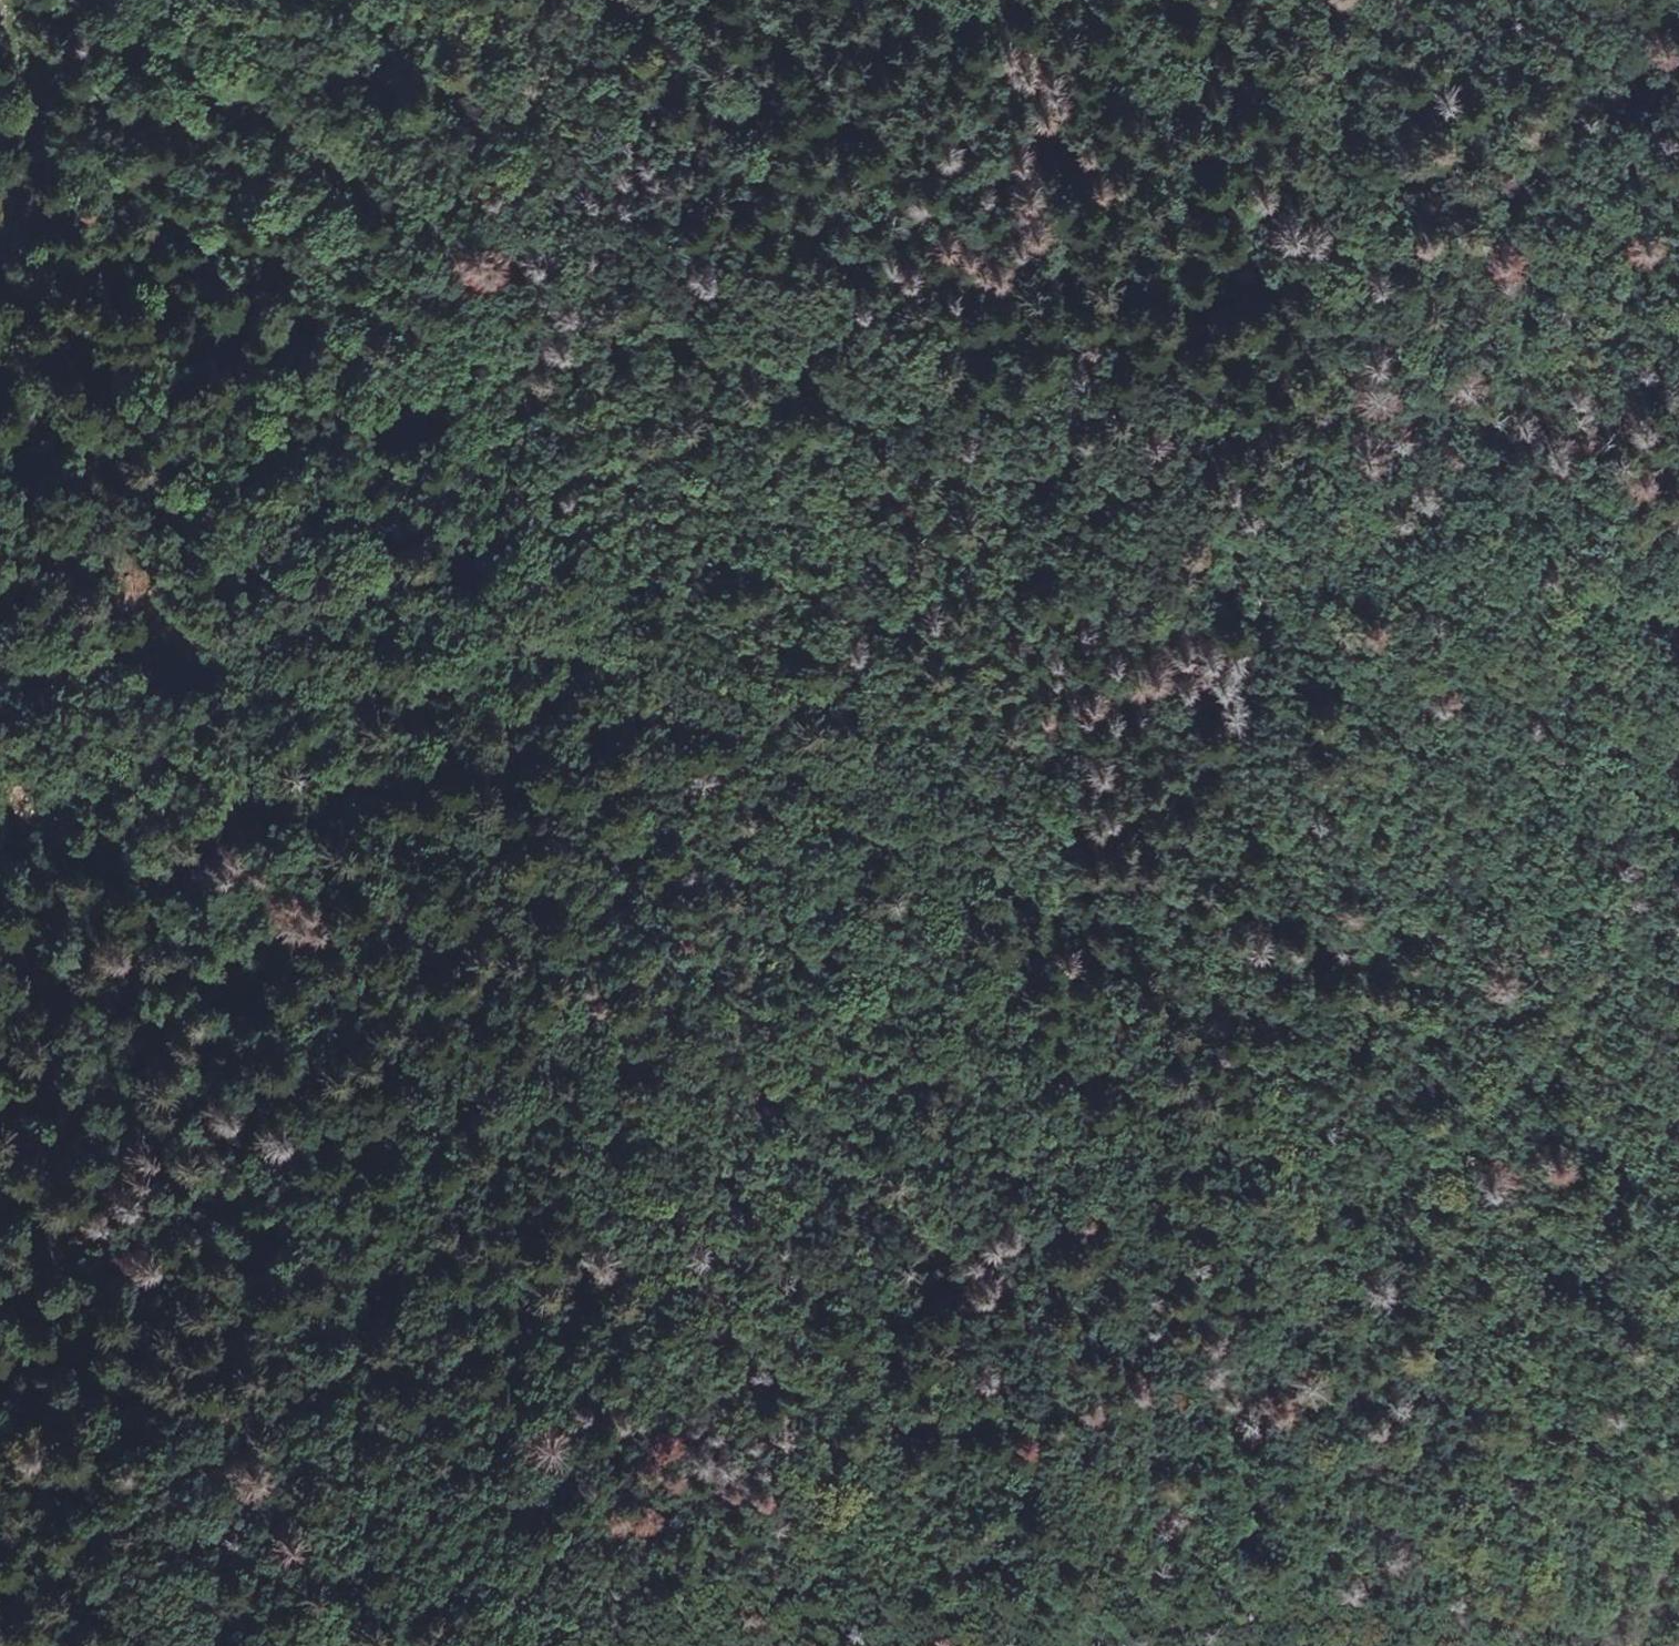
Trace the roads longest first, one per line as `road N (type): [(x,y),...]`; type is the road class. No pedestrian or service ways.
road 1 (track): [(9,0),(19,183),(0,270)]

